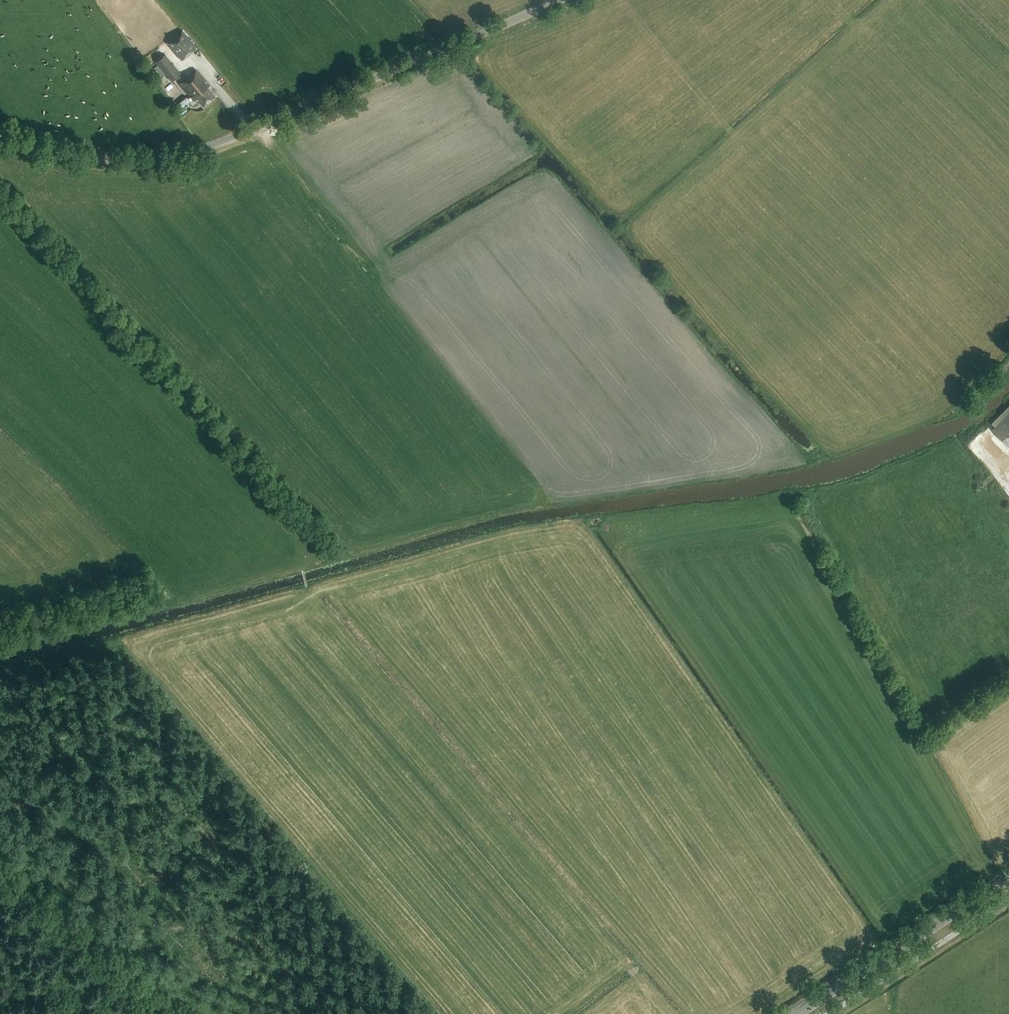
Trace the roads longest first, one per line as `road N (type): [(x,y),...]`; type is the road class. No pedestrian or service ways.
road 1 (unclassified): [(0,133),(101,160),(190,153),(558,0)]
road 2 (tertiary): [(794,1013),(1008,874)]

